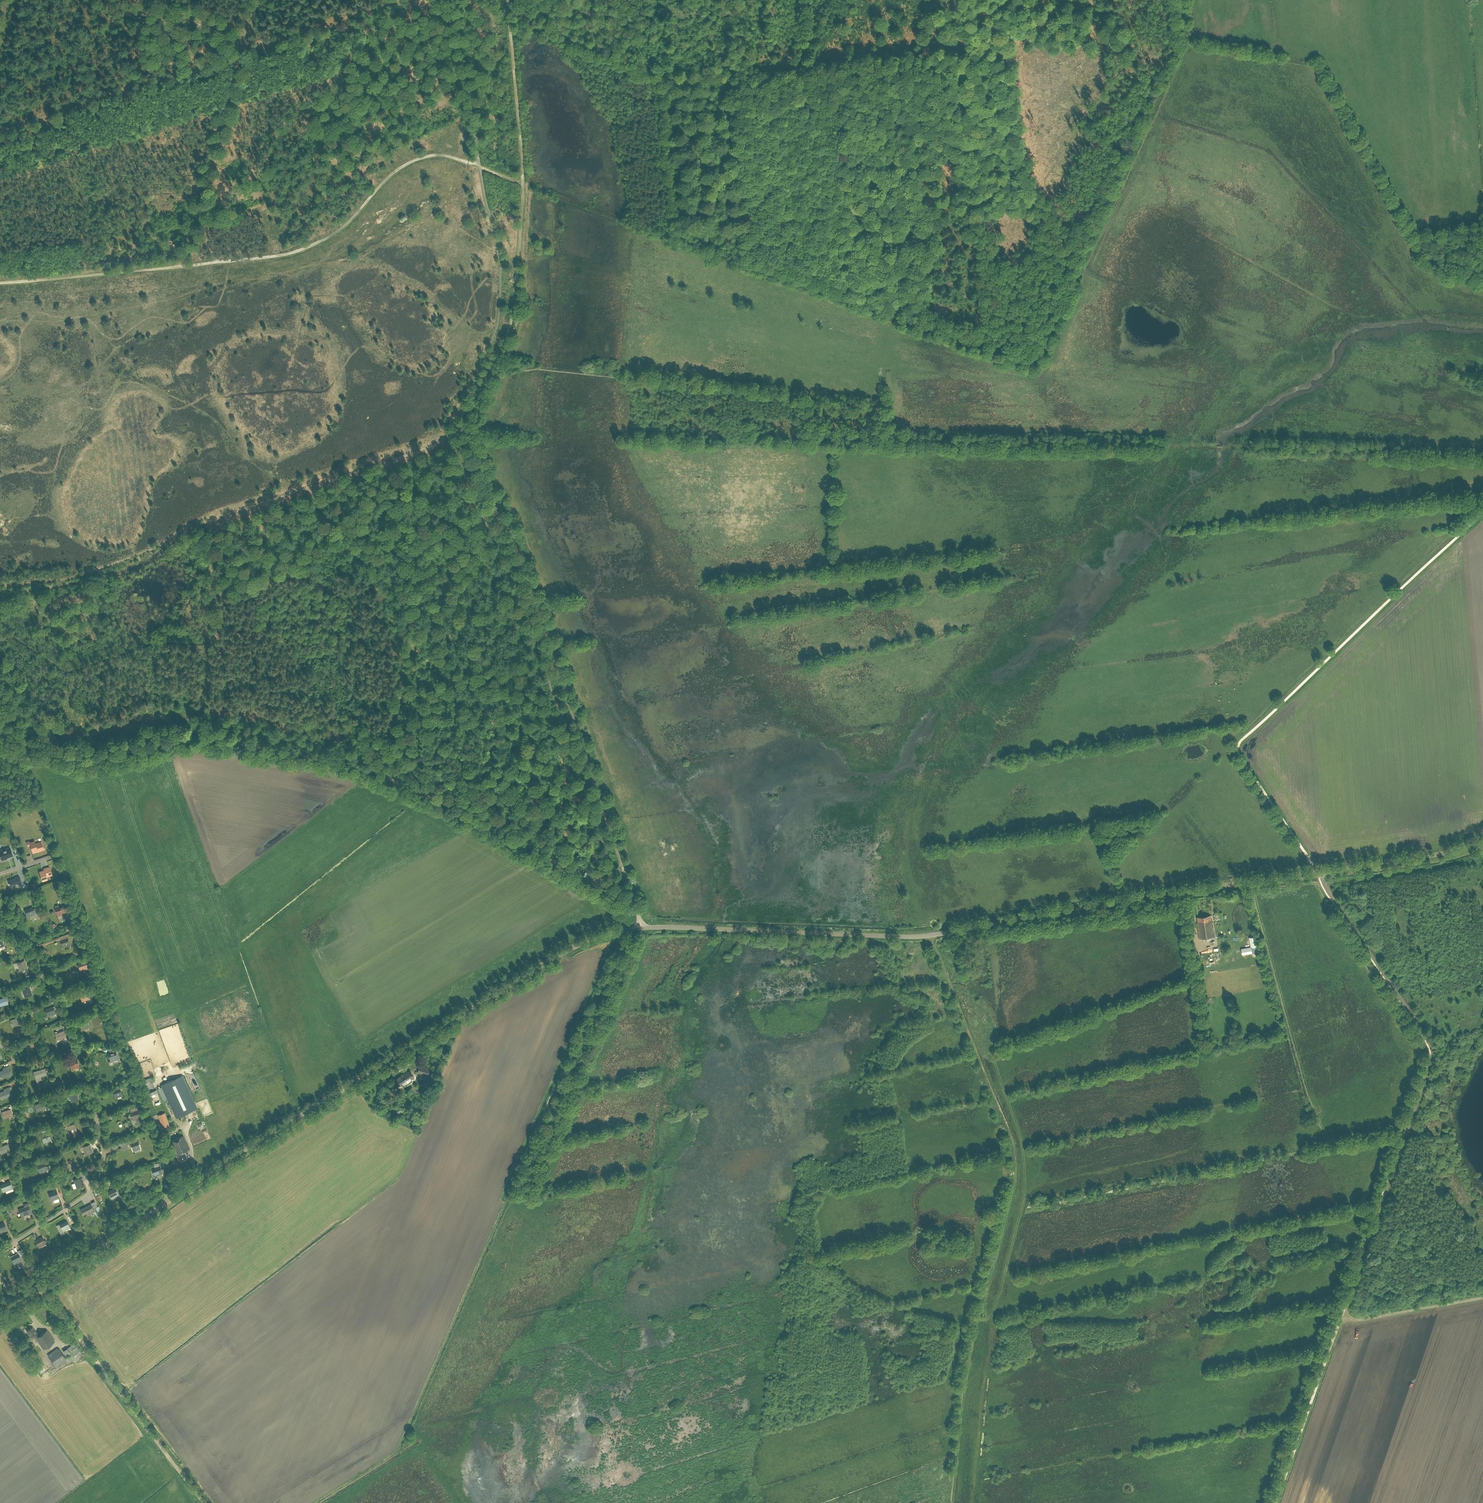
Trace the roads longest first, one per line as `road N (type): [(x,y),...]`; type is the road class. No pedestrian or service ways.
road 1 (unclassified): [(0,1316),(195,1181),(563,952),(641,927)]
road 2 (track): [(633,902),(363,769),(198,739),(80,762),(0,739)]
road 3 (unclassified): [(931,936),(1482,841)]
road 4 (track): [(466,430),(233,514),(143,564),(66,585),(0,591)]
road 5 (track): [(624,874),(519,558),(466,430)]
road 6 (track): [(0,134),(393,0)]
road 7 (track): [(931,936),(1019,1153),(1017,1190),(982,1318)]
road 8 (track): [(1371,1232),(1432,1050),(1317,872)]
road 9 (track): [(523,183),(428,156),(397,170),(345,225),(310,246),(185,265)]
road 10 (track): [(951,0),(984,348)]
road 11 (unclassified): [(931,936),(641,927)]
road 12 (track): [(203,1502),(43,1287)]
road 13 (track): [(466,430),(510,327),(523,183)]
road 14 (track): [(199,212),(259,0)]
road 15 (track): [(213,524),(198,739)]
road 16 (unclassified): [(1277,1502),(1341,1316)]
road 17 (track): [(185,265),(0,284)]
road 18 (residential): [(0,1248),(96,1183),(102,1147),(91,1117)]
road 19 (track): [(523,183),(507,0)]
road 20 (track): [(1482,1297),(1358,1320),(1341,1316)]

